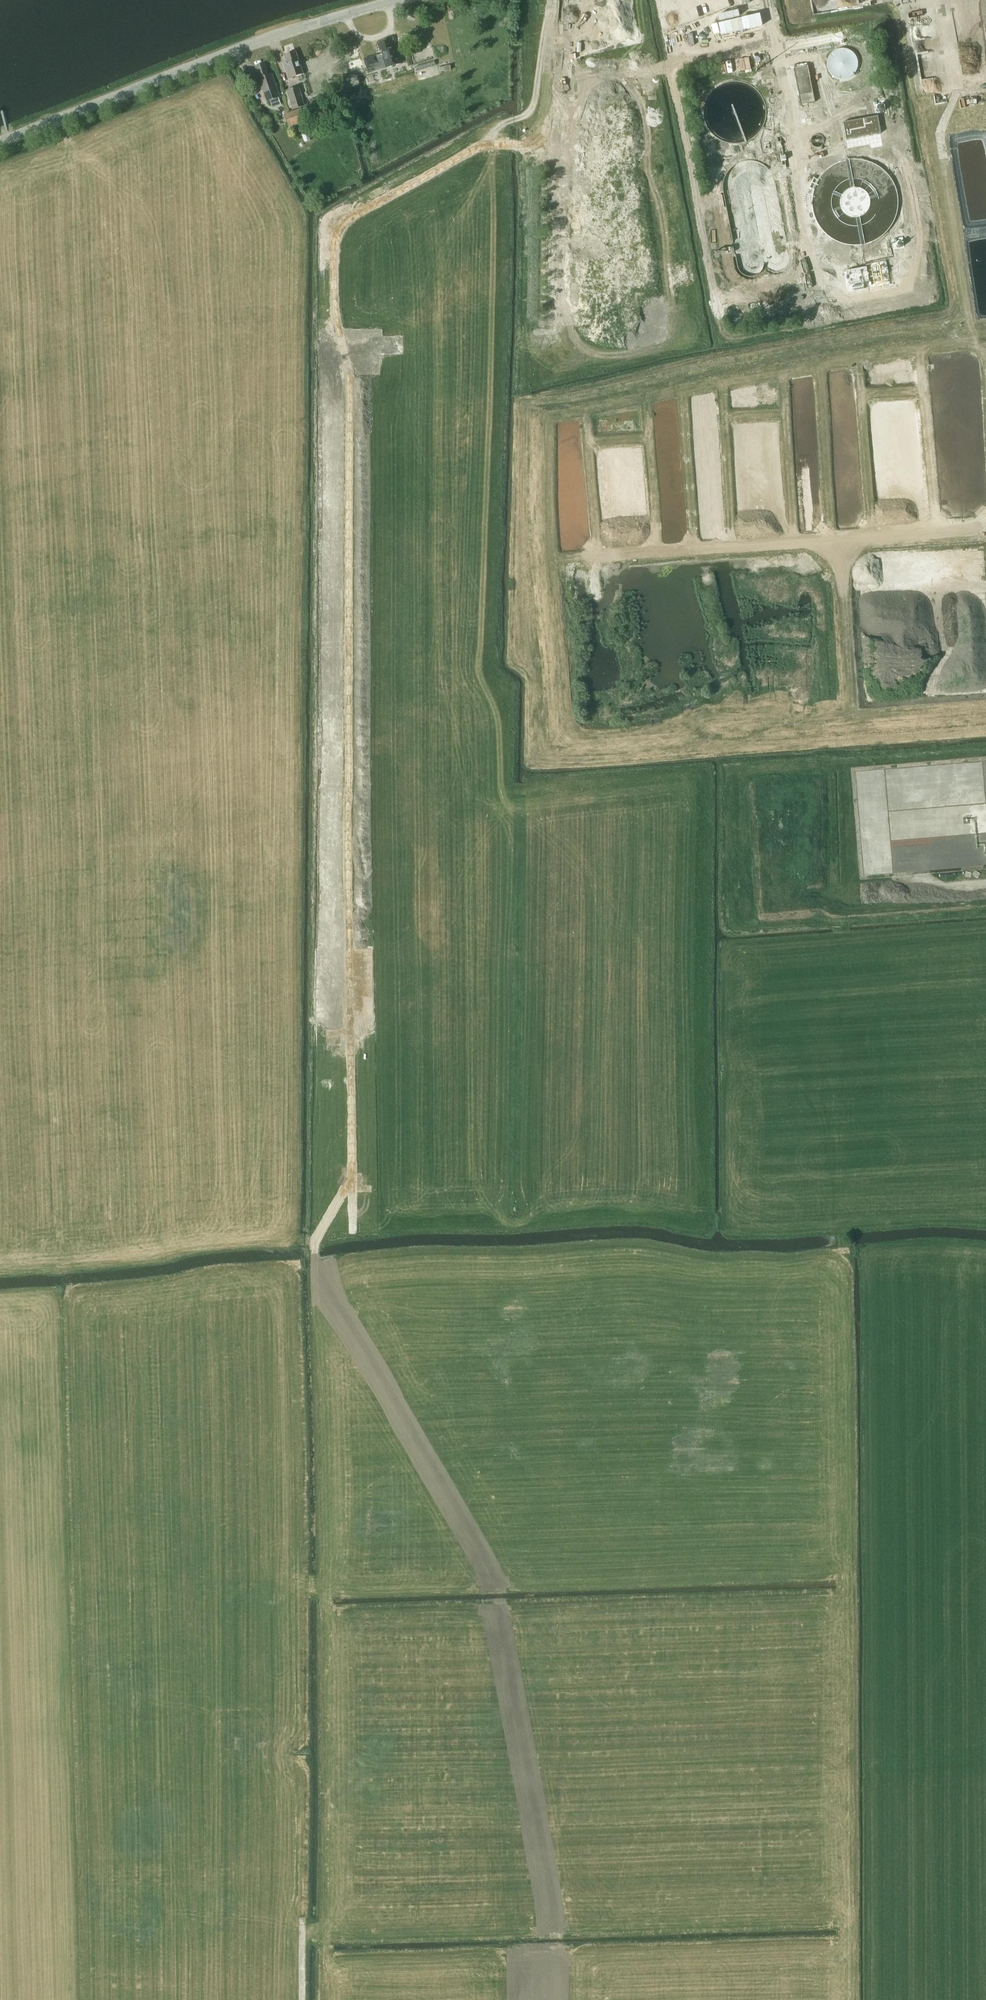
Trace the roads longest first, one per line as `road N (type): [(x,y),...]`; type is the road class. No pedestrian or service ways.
road 1 (tertiary): [(0,140),(283,34),(397,0)]

